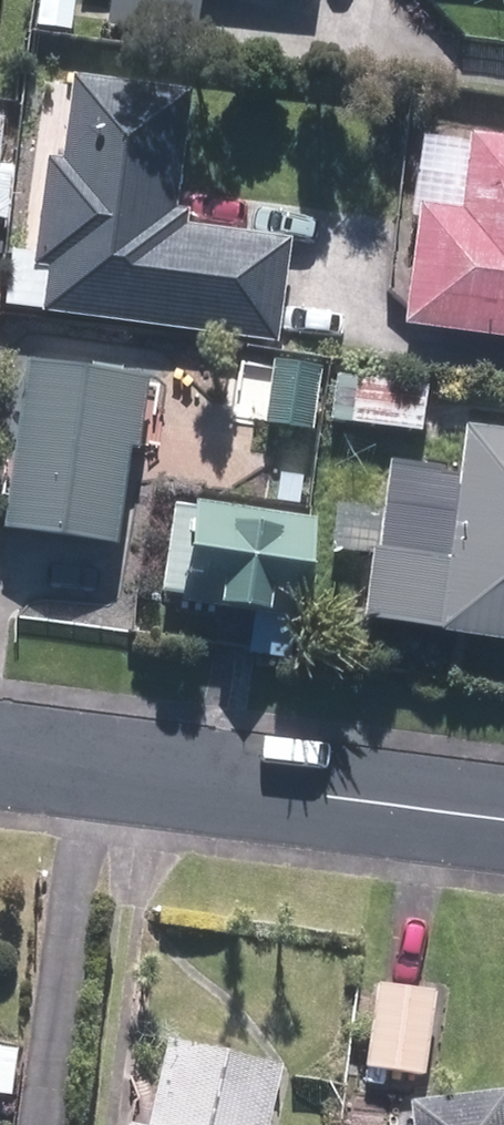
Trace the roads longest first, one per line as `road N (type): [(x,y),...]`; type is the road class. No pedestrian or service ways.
road 1 (residential): [(0,762),(503,822)]

